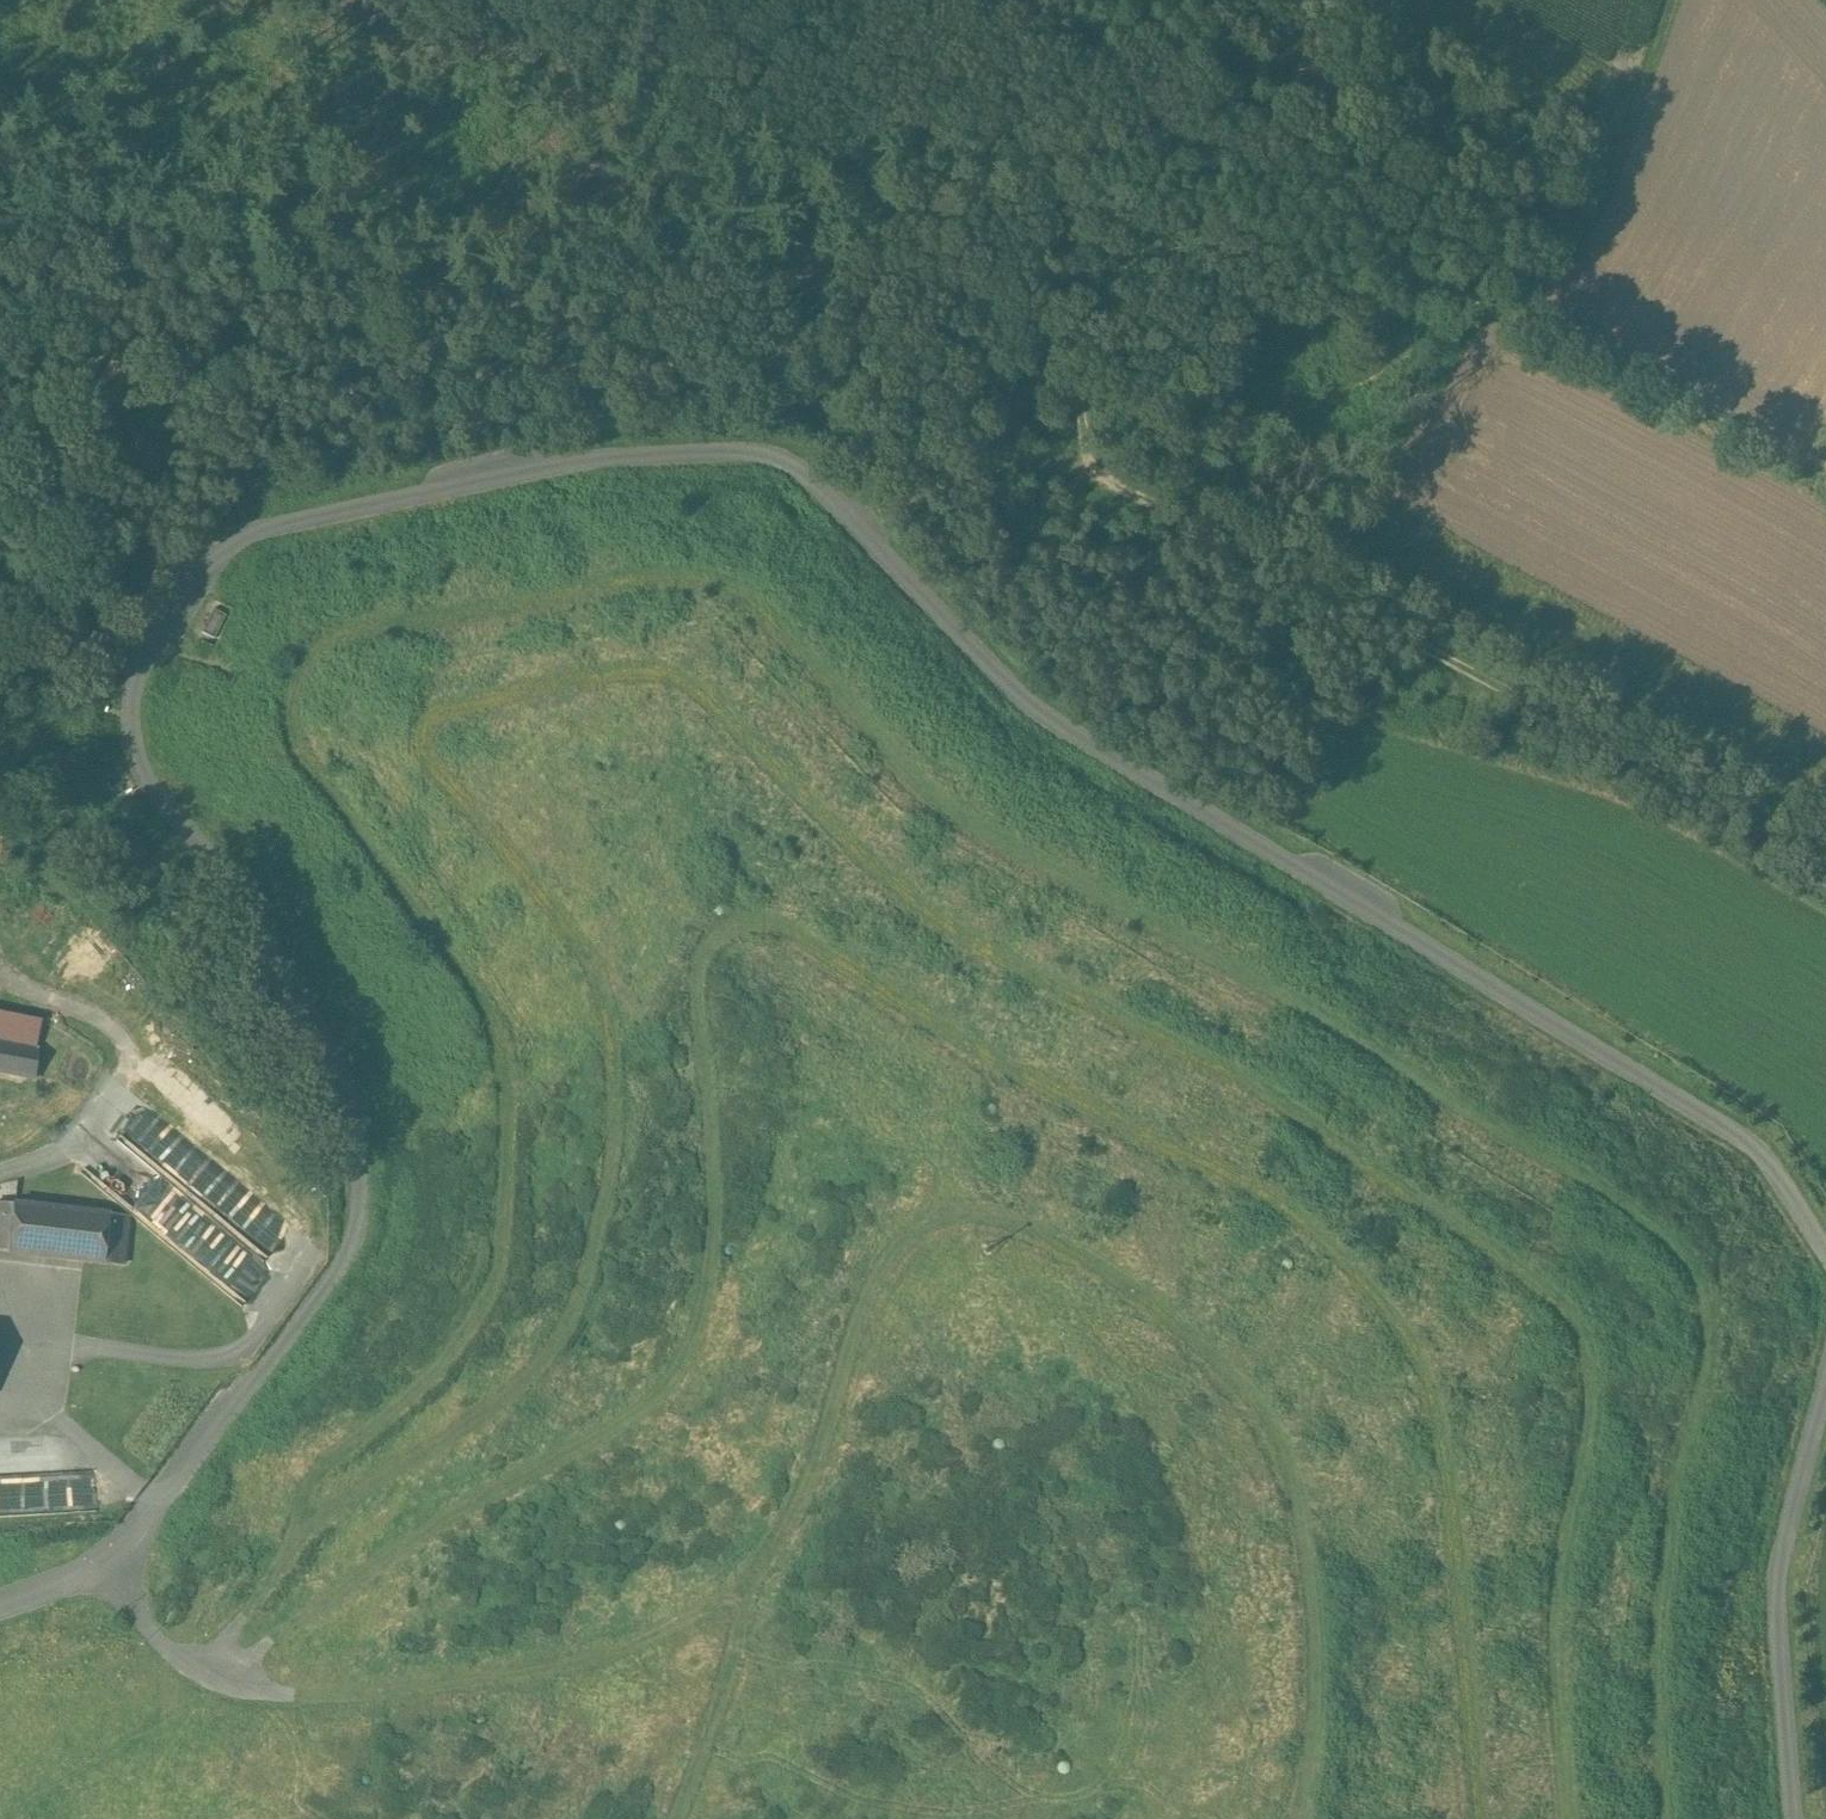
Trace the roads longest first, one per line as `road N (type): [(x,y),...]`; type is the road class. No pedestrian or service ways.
road 1 (track): [(304,1527),(315,1485),(468,1340),(492,1286),(512,1101),(504,1043),(482,997),(305,757),(292,713),(302,677),(317,650),(340,639),(627,581),(702,580),(763,609),(925,794),(1607,1195),(1685,1265),(1701,1297),(1707,1342),(1671,1493),(1651,1639),(1664,1818)]
road 2 (track): [(205,1670),(304,1527),(486,1417),(553,1350),(579,1305),(609,1171),(614,1099),(597,984),(573,936),(434,771),(427,751),(452,712),(660,675),(708,703),(889,885),(964,941),(1255,1090),(1470,1235),(1558,1307),(1589,1384),(1591,1429),(1557,1565),(1551,1626),(1563,1818)]
road 3 (track): [(229,1681),(260,1646),(322,1597),(559,1468),(622,1428),(679,1372),(711,1287),(703,966),(722,938),(763,932),(797,942),(949,1037),(1240,1188),(1299,1224),(1368,1293),(1423,1377),(1443,1480),(1475,1818)]
road 4 (track): [(1825,861),(1368,624),(1098,473),(1063,363),(1028,313),(905,270),(489,302),(0,223)]
road 5 (track): [(290,1696),(472,1685),(585,1667),(750,1587),(798,1515),(877,1282),(921,1232),(959,1218),(996,1220),(1102,1272),(1179,1328),(1229,1377),(1284,1461),(1313,1677),(1297,1818)]
road 6 (track): [(679,1818),(739,1615)]

